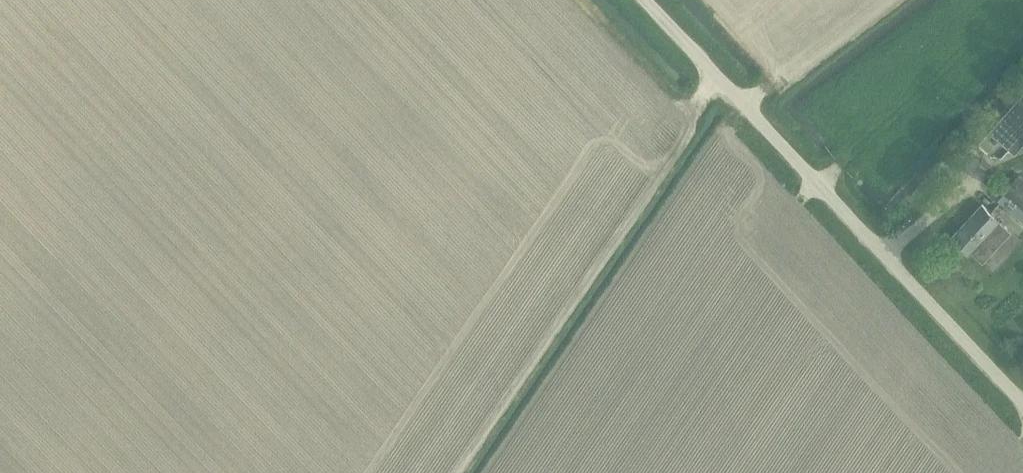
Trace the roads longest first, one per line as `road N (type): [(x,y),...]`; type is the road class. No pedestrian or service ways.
road 1 (unclassified): [(1022,404),(641,0)]

